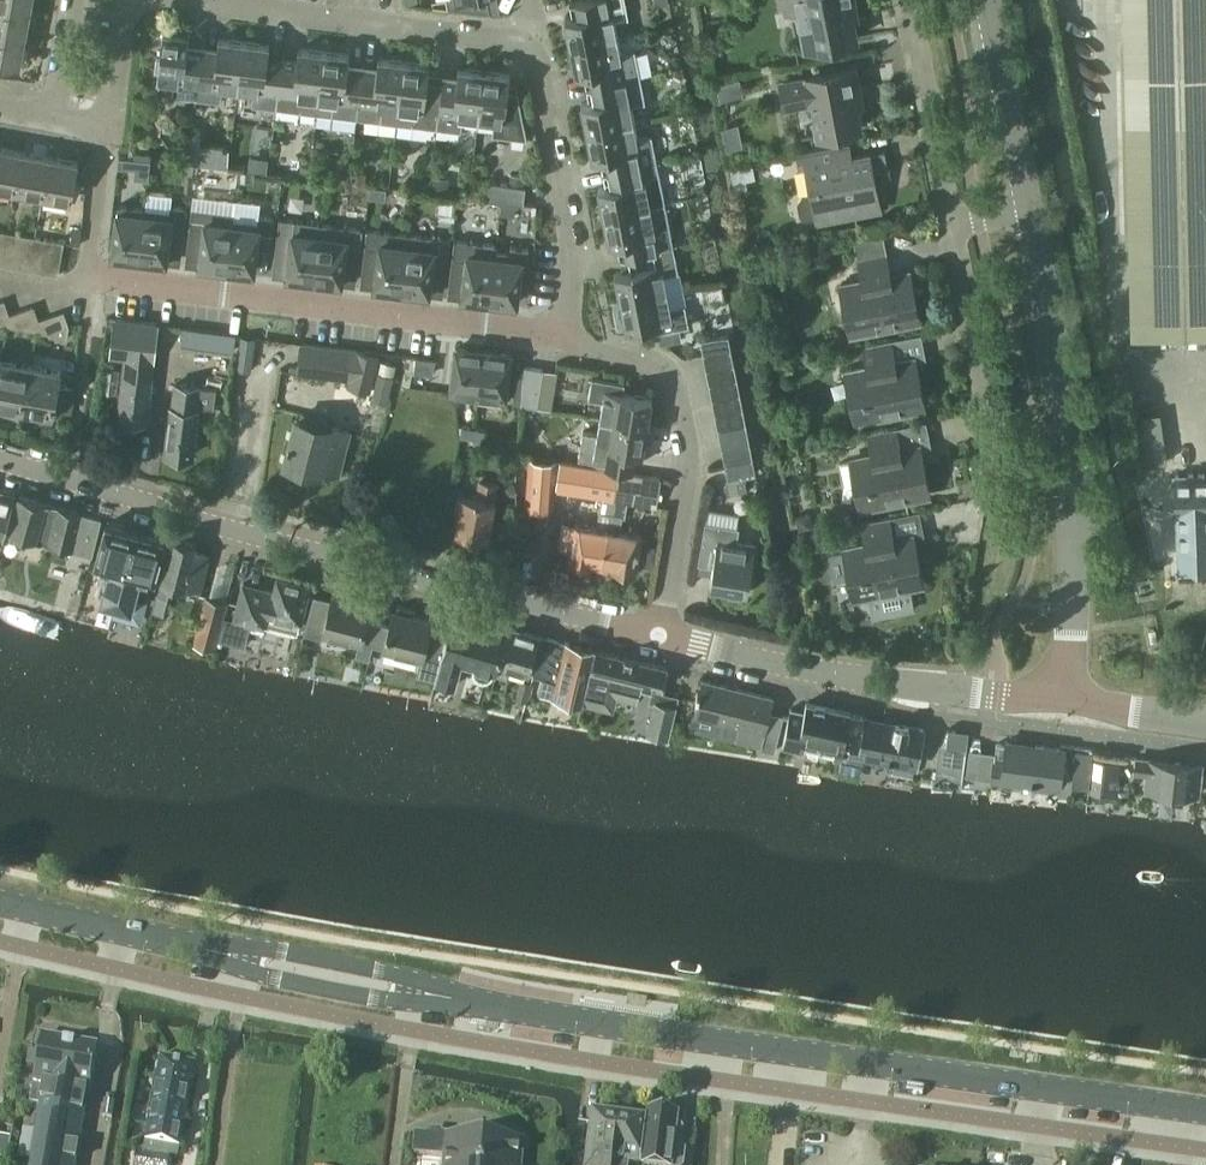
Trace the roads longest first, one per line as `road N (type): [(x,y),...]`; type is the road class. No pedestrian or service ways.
road 1 (secondary): [(0,901),(463,1001),(1205,1112)]
road 2 (tertiary): [(659,634),(372,565),(0,458)]
road 3 (unclassified): [(1064,707),(1078,541),(1030,214)]
road 4 (residential): [(574,339),(85,276)]
road 5 (residential): [(659,634),(688,469),(668,363),(574,339)]
road 6 (residential): [(200,0),(542,42)]
road 7 (residential): [(964,528),(981,474),(981,370),(950,226)]
road 8 (residential): [(574,339),(542,42)]
road 9 (residential): [(950,226),(907,0)]
road 10 (tertiary): [(874,684),(659,634)]
road 11 (unclassified): [(1030,214),(990,0)]
road 12 (tertiary): [(874,684),(1064,707)]
road 13 (residential): [(85,276),(108,125)]
road 14 (tertiary): [(1064,707),(1205,724)]
road 15 (residential): [(108,125),(125,0)]

